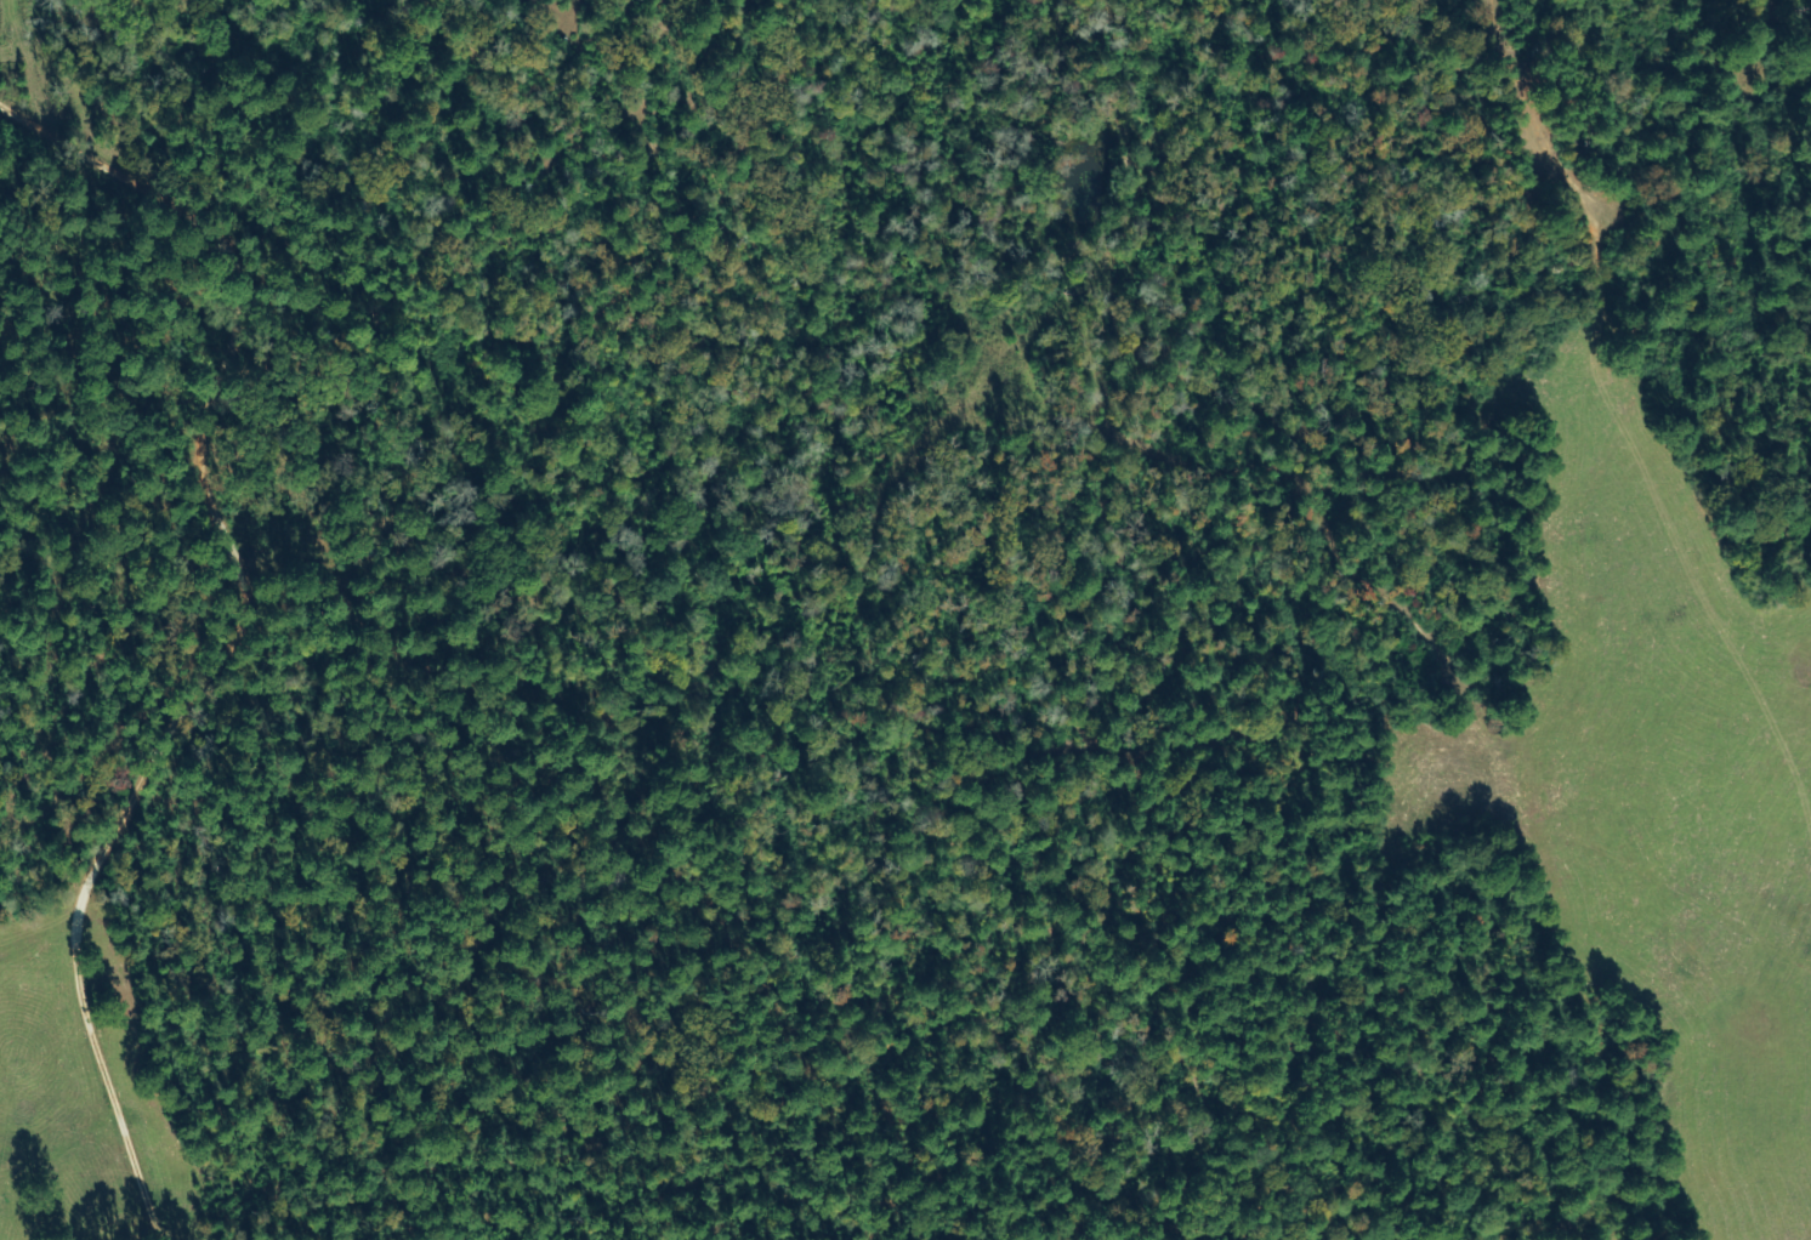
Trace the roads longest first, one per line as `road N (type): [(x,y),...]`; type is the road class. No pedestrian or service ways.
road 1 (residential): [(1810,672),(1711,563),(1646,387),(1597,211),(1489,30),(1483,0)]

